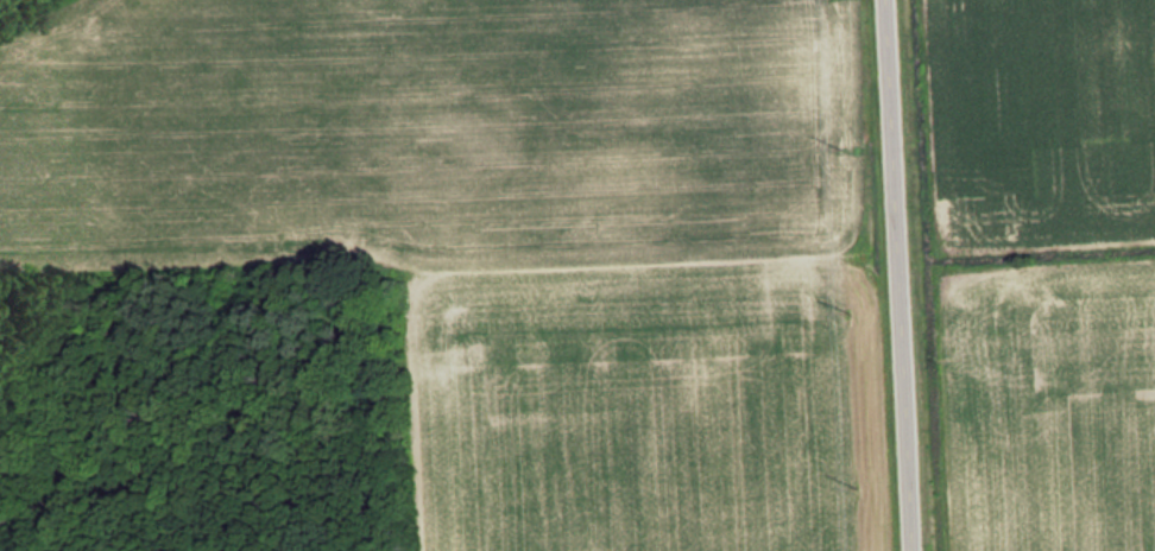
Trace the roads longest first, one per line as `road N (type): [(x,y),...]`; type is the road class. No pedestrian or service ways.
road 1 (residential): [(916,550),(892,0)]

